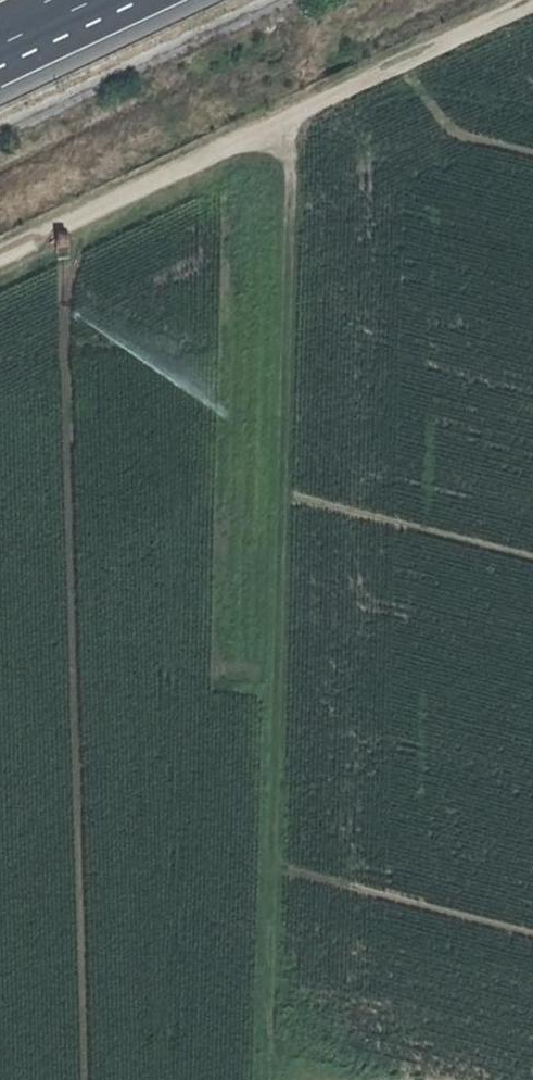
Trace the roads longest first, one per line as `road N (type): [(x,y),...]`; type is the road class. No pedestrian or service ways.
road 1 (track): [(0,268),(532,11)]

